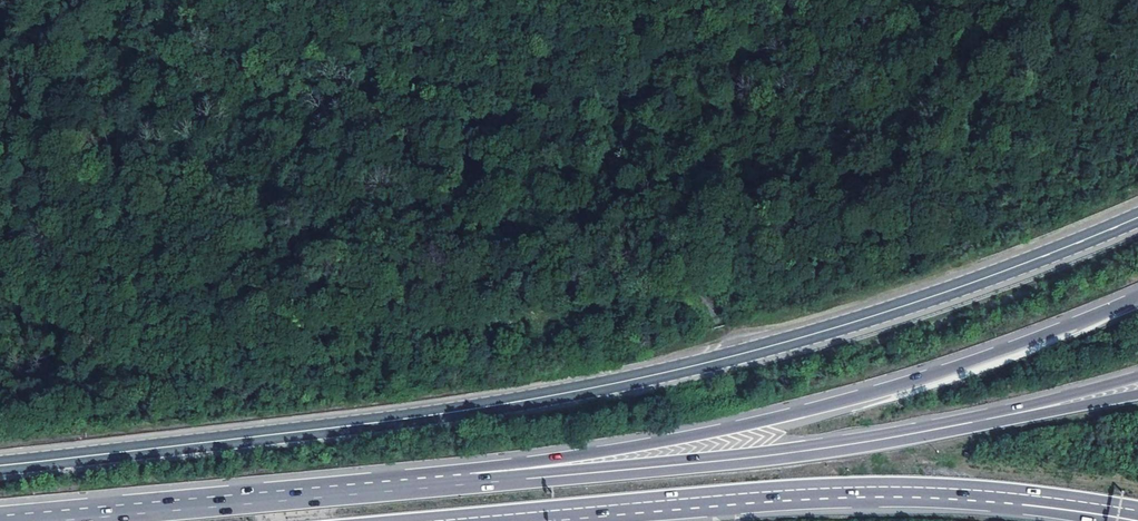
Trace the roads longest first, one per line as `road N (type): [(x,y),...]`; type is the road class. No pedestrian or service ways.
road 1 (secondary): [(0,465),(421,416),(632,380),(908,305),(1137,217)]
road 2 (motorway): [(1137,299),(1016,347),(821,407),(430,487)]
road 3 (motorway): [(1061,404),(819,449),(430,487)]
road 4 (motorway): [(436,520),(794,489),(1023,495)]
road 5 (motorway): [(430,487),(52,520)]

